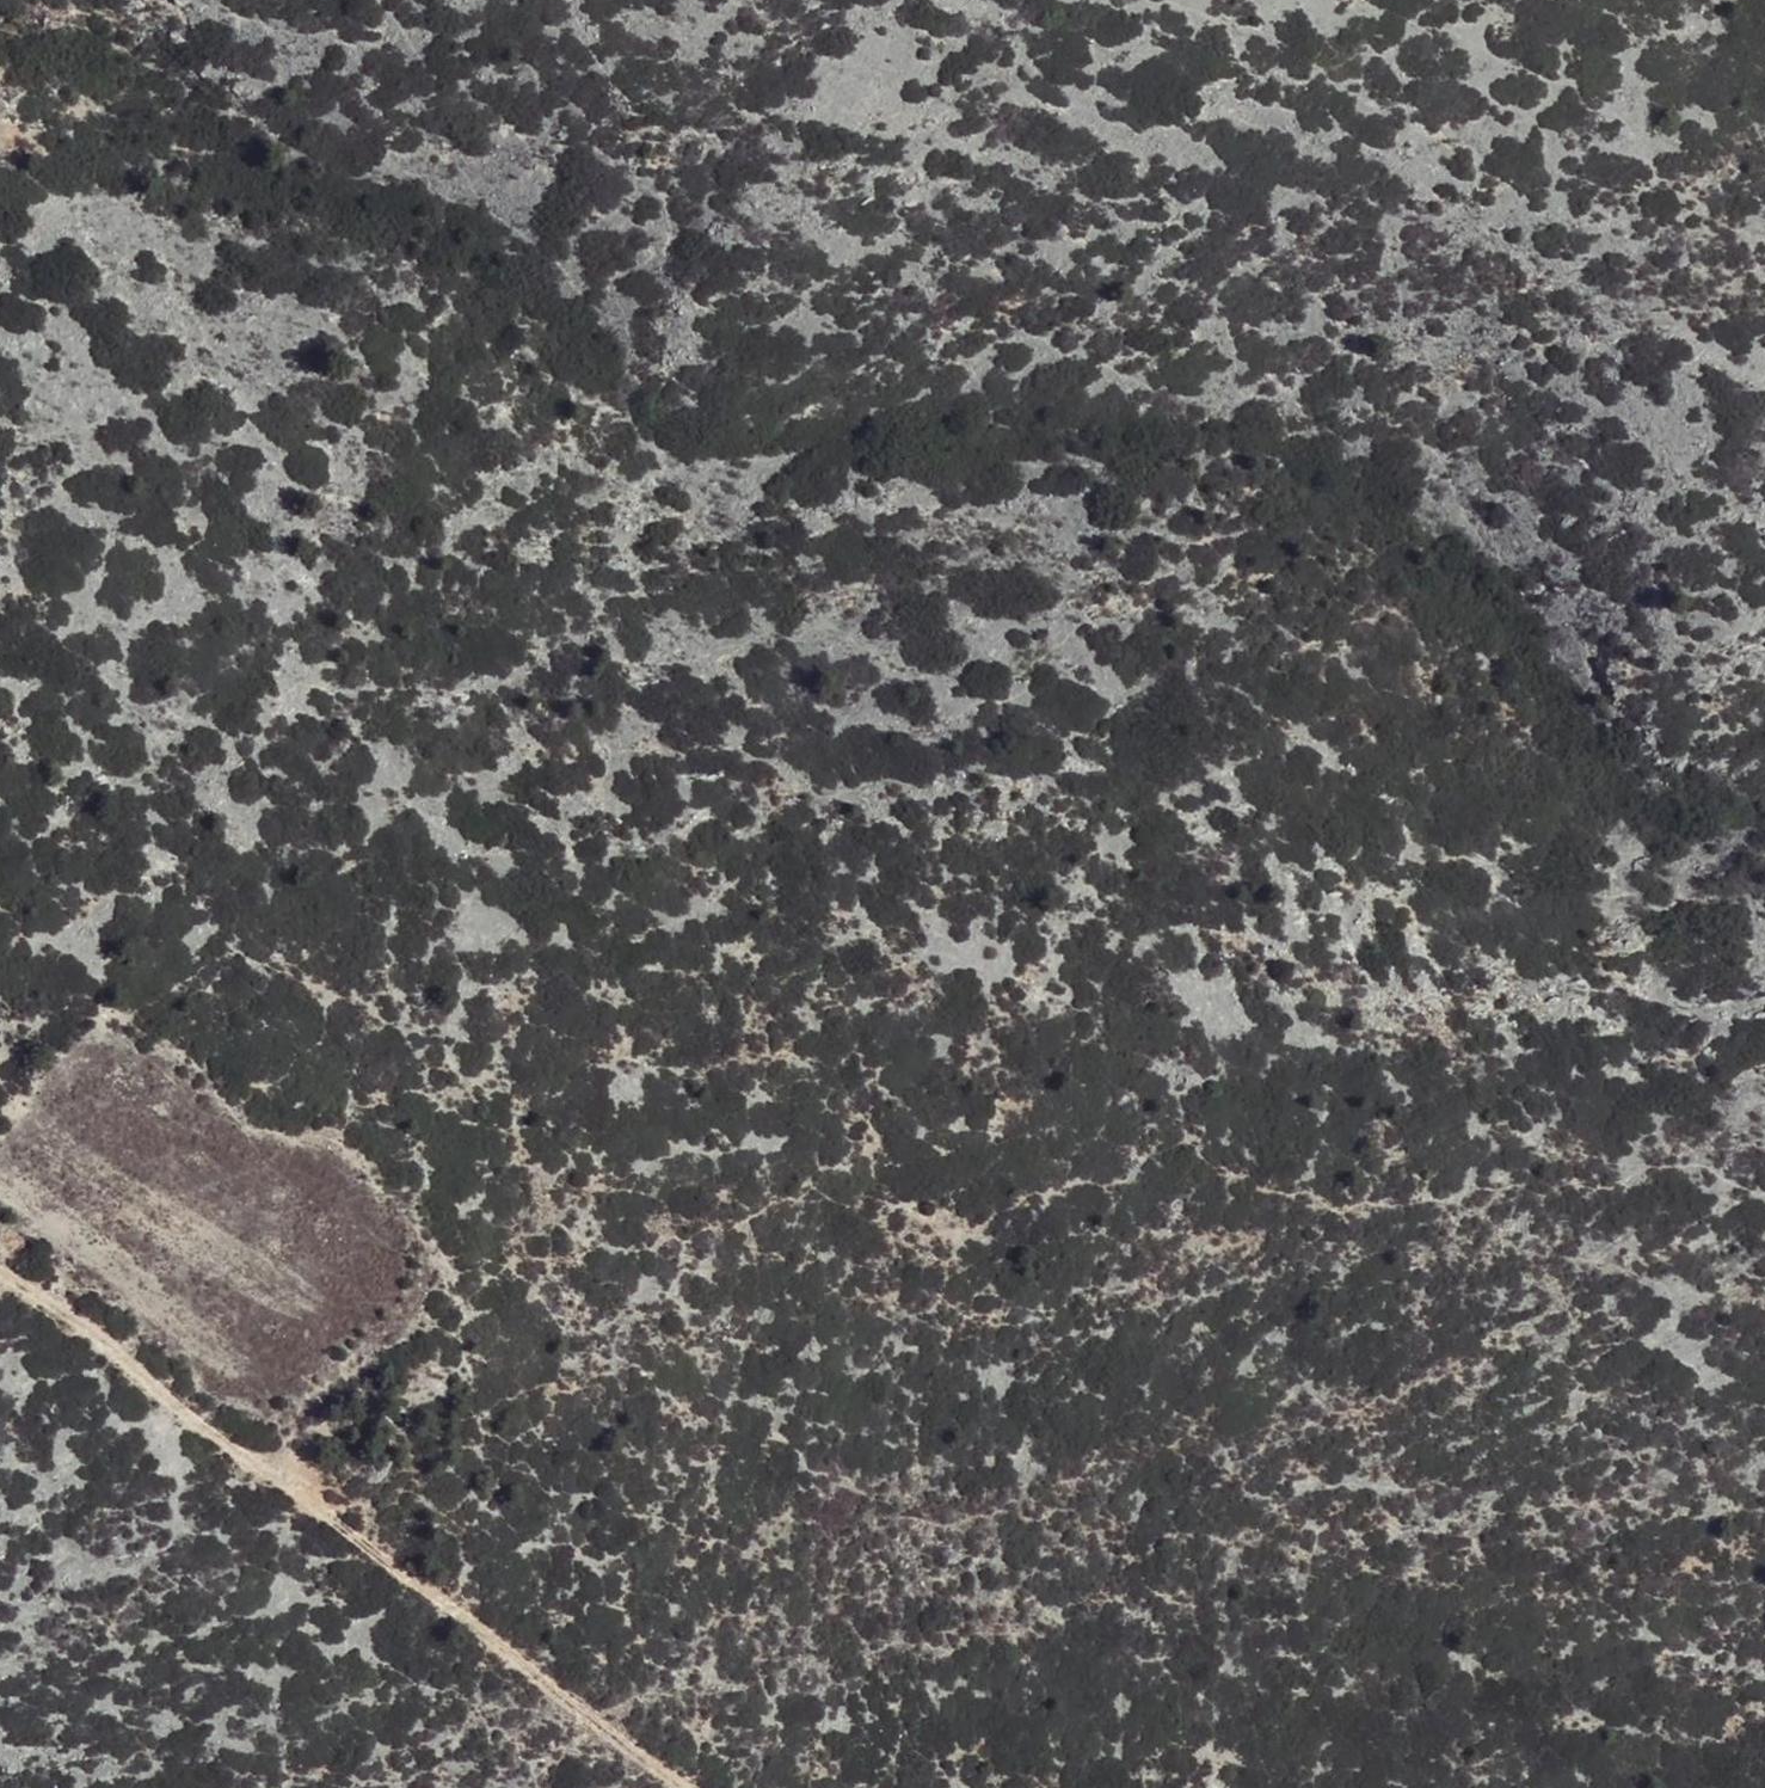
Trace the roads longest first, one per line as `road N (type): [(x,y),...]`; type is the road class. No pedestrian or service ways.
road 1 (track): [(0,1274),(688,1787)]

